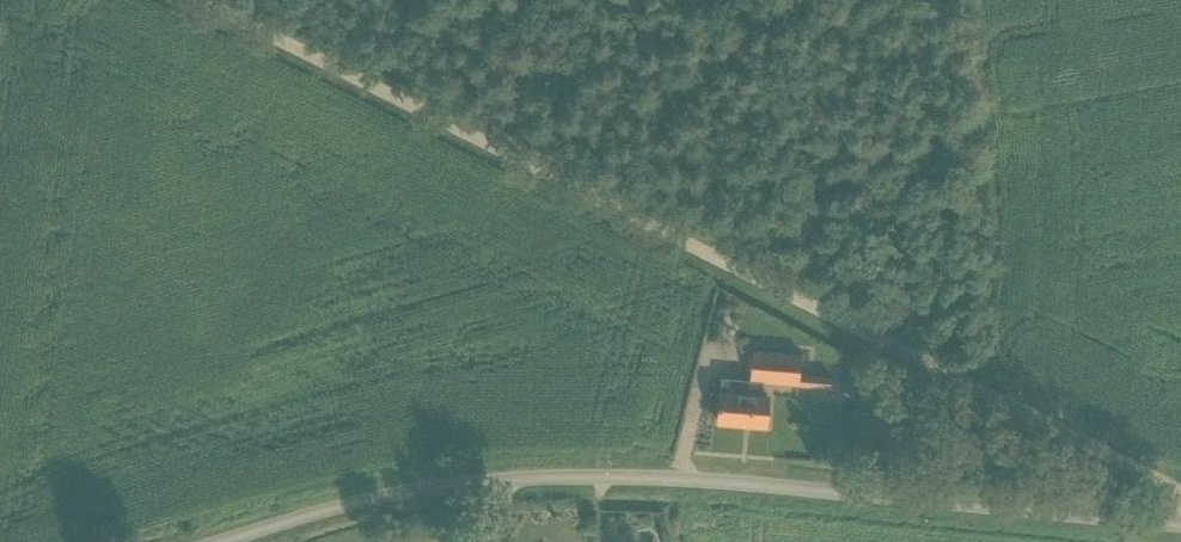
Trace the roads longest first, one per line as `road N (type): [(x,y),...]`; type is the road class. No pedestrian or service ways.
road 1 (unclassified): [(1180,491),(202,0)]
road 2 (unclassified): [(220,541),(430,486),(602,476),(1180,526)]

